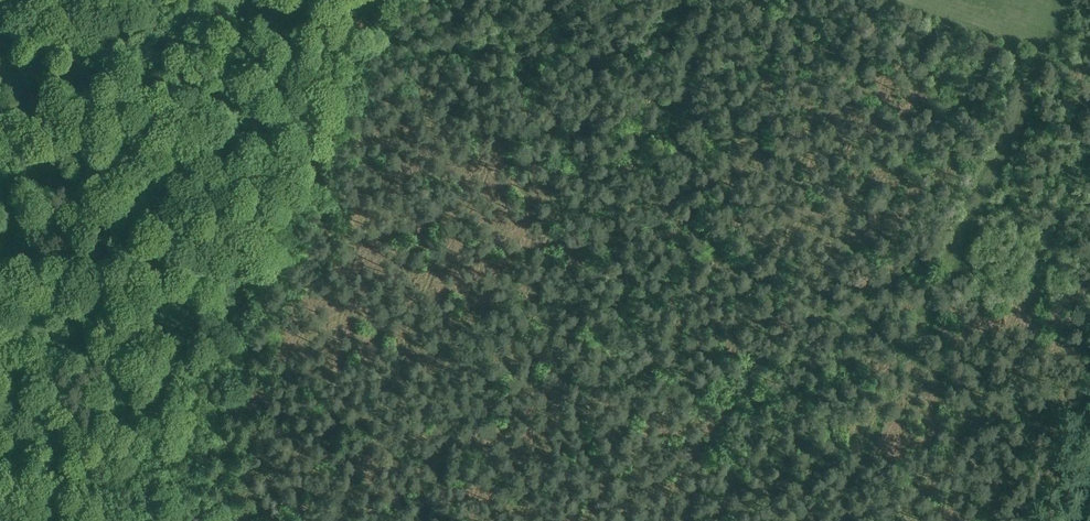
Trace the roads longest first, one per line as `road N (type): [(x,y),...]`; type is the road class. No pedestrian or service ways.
road 1 (track): [(180,520),(381,0)]

